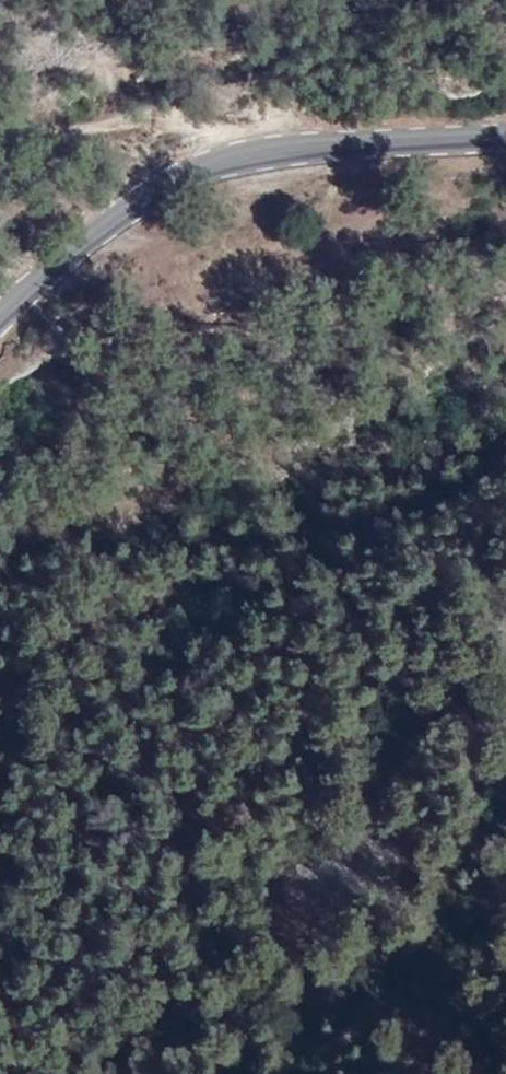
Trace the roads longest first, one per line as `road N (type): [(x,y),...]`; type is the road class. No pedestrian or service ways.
road 1 (tertiary): [(0,315),(148,197),(235,158),(505,132)]

